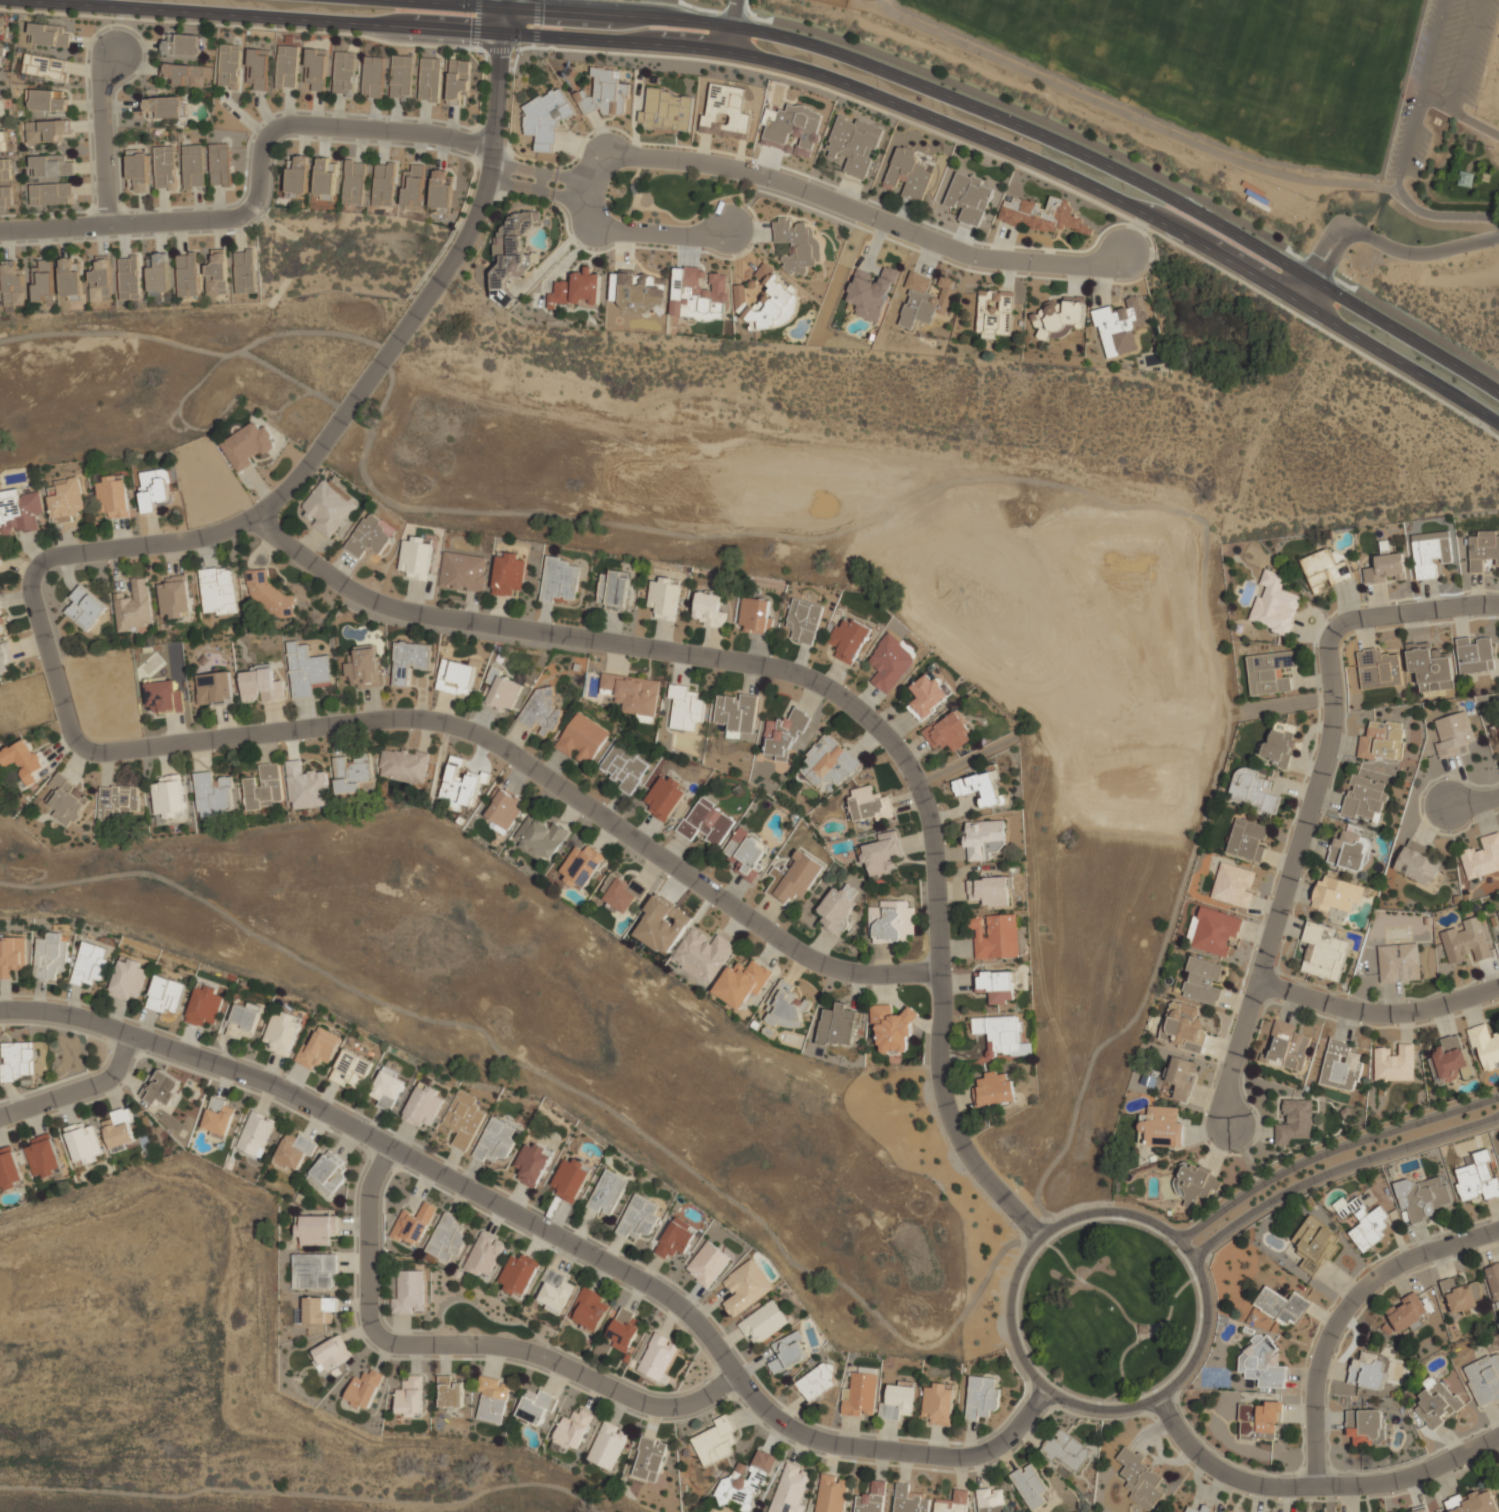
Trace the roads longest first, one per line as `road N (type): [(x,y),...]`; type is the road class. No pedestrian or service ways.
road 1 (residential): [(501,29),(491,162),(460,257),(328,443),(258,520),(39,561),(29,581),(71,737),(84,752),(404,721),(458,729),(503,750),(815,963),(866,974),(940,971)]
road 2 (tertiary): [(56,0),(501,29),(751,56),(868,92),(1107,194),(1498,423)]
road 3 (residential): [(258,520),(300,560),(399,616),(765,667),(823,685),(869,717),(906,758),(933,838),(940,1101),(994,1187),(1041,1238)]
road 4 (residential): [(1047,1389),(1019,1426),(985,1453),(953,1464),(841,1450),(787,1432),(662,1293),(286,1091),(76,1017),(0,1010)]
road 5 (tertiary): [(1498,393),(1258,247),(975,107),(868,65),(731,26),(496,3)]
road 6 (residential): [(1498,604),(1352,620),(1332,632),(1328,751),(1258,982),(1374,1013),(1425,1010),(1498,987)]
road 7 (residential): [(1125,252),(1096,265),(978,257),(786,183),(690,161),(608,157),(588,182),(586,210),(607,229),(693,236),(728,229)]
road 8 (residential): [(1179,1242),(1119,1212),(1069,1220),(1041,1238),(1020,1266),(1010,1315),(1017,1348),(1047,1389),(1082,1406),(1121,1409),(1181,1379),(1203,1342),(1208,1313),(1199,1271),(1179,1242)]
road 9 (residential): [(390,1147),(369,1196),(368,1314),(383,1340),(485,1344),(547,1359),(664,1407),(699,1401),(737,1376)]
road 10 (residential): [(493,148),(433,134),(287,124),(266,138),(255,201),(237,217),(0,231)]
road 11 (residential): [(1158,1397),(1204,1460),(1231,1477),(1277,1487),(1401,1480),(1498,1436)]
road 12 (residential): [(1316,1486),(1317,1372),(1343,1313),(1405,1261),(1498,1230)]
road 13 (residential): [(1498,1096),(1348,1144),(1233,1203),(1179,1242)]
road 14 (residential): [(1192,1258),(1316,1179),(1498,1118)]
road 15 (residential): [(1498,236),(1414,255),(1351,231),(1330,235),(1297,300)]
road 16 (residential): [(116,54),(100,90),(107,225)]
road 17 (residential): [(0,1116),(110,1077),(130,1034)]
road 18 (residential): [(1258,982),(1228,1077),(1230,1126)]

